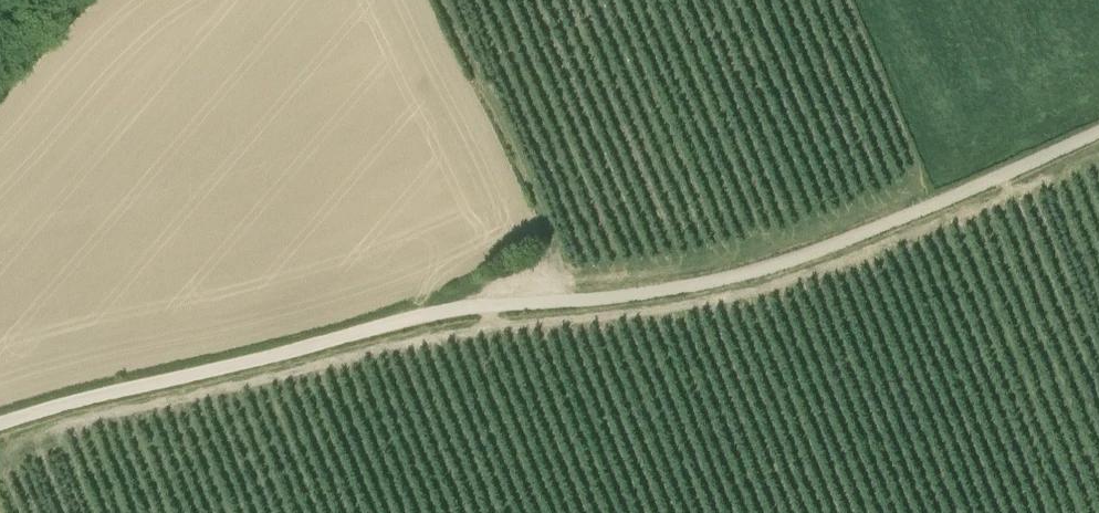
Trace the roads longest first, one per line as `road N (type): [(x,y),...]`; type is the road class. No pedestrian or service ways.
road 1 (unclassified): [(0,423),(467,308),(702,285),(807,255),(1098,131)]

